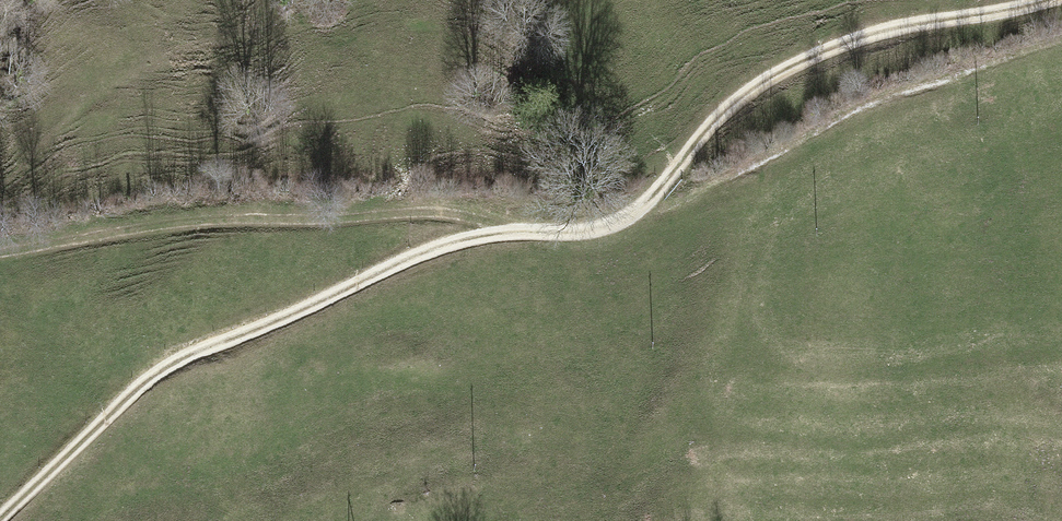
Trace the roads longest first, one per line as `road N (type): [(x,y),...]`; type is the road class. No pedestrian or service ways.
road 1 (track): [(649,196),(609,228),(475,241),(426,256),(159,372),(0,520)]
road 2 (track): [(0,256),(180,228),(318,219),(438,215),(521,234)]
road 3 (track): [(1053,0),(843,40),(711,123),(649,196)]

